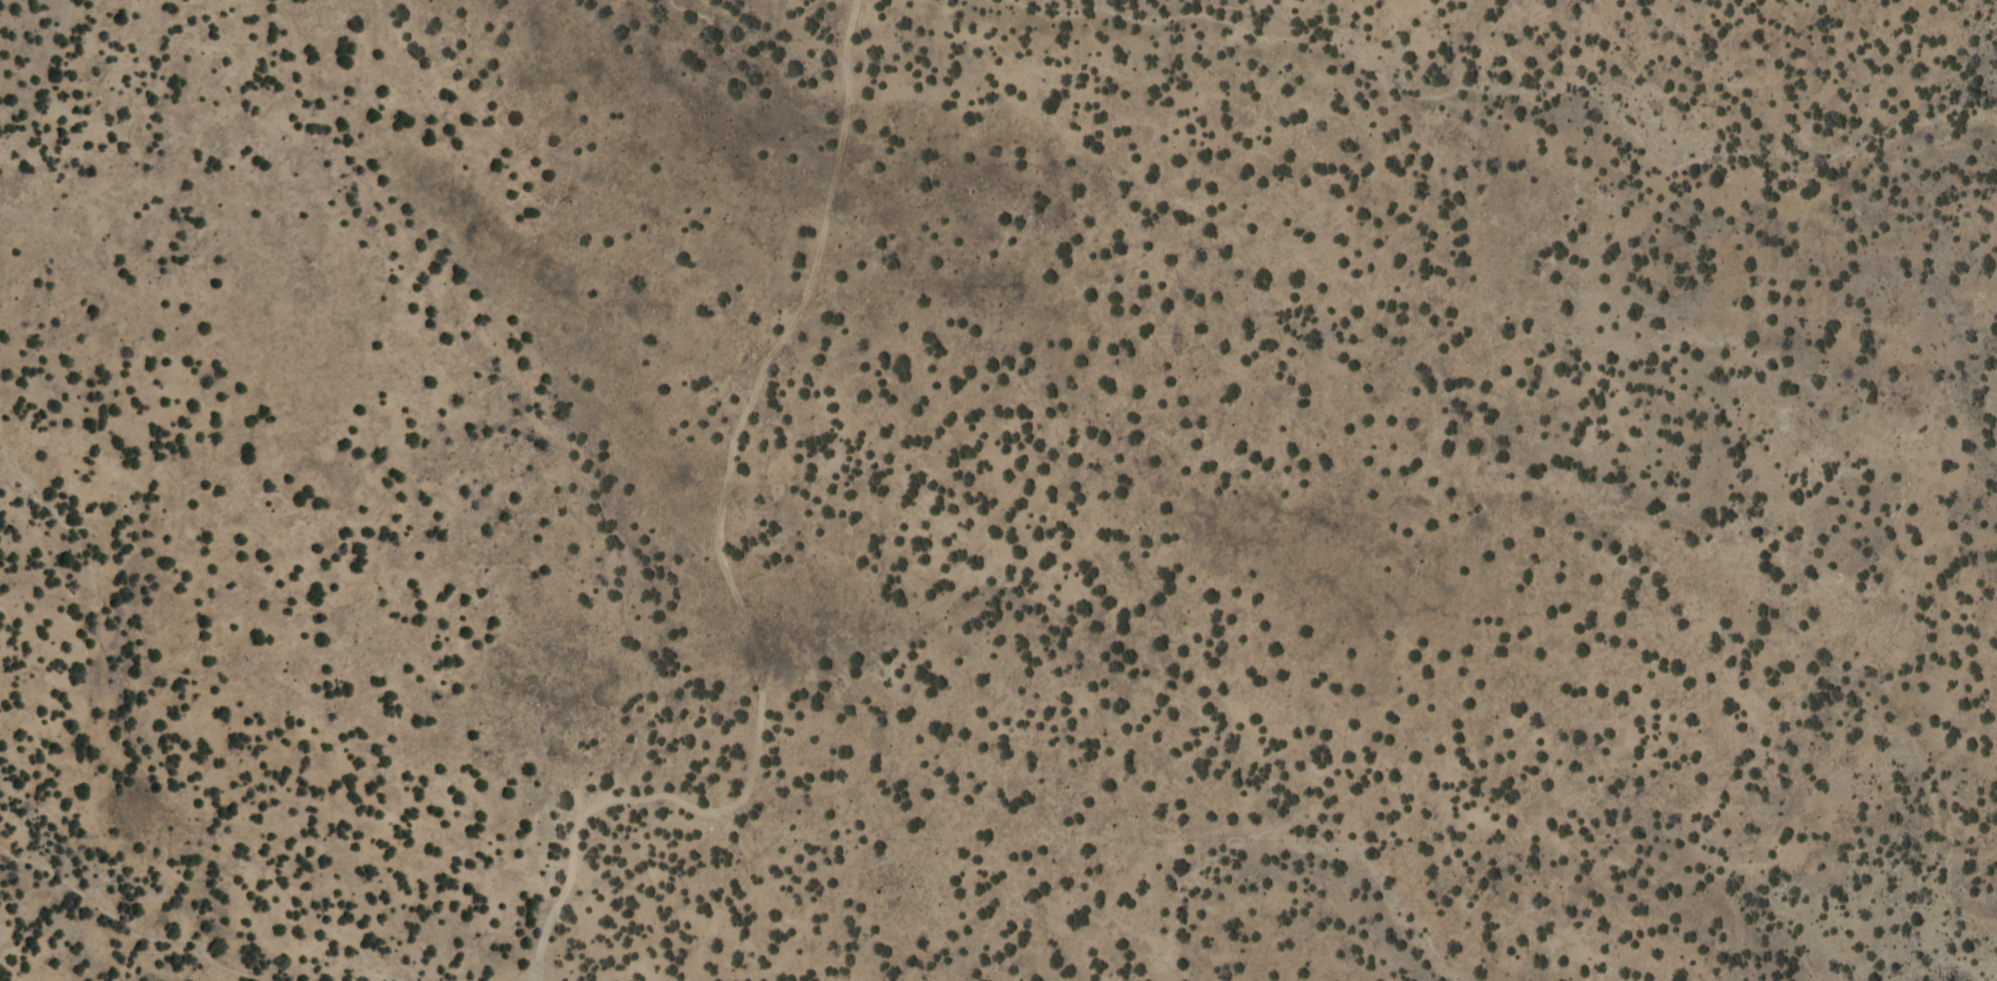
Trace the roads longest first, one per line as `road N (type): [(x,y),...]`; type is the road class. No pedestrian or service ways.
road 1 (residential): [(872,0),(867,70),(749,547),(749,712),(728,759),(594,800),(568,842),(523,980)]

